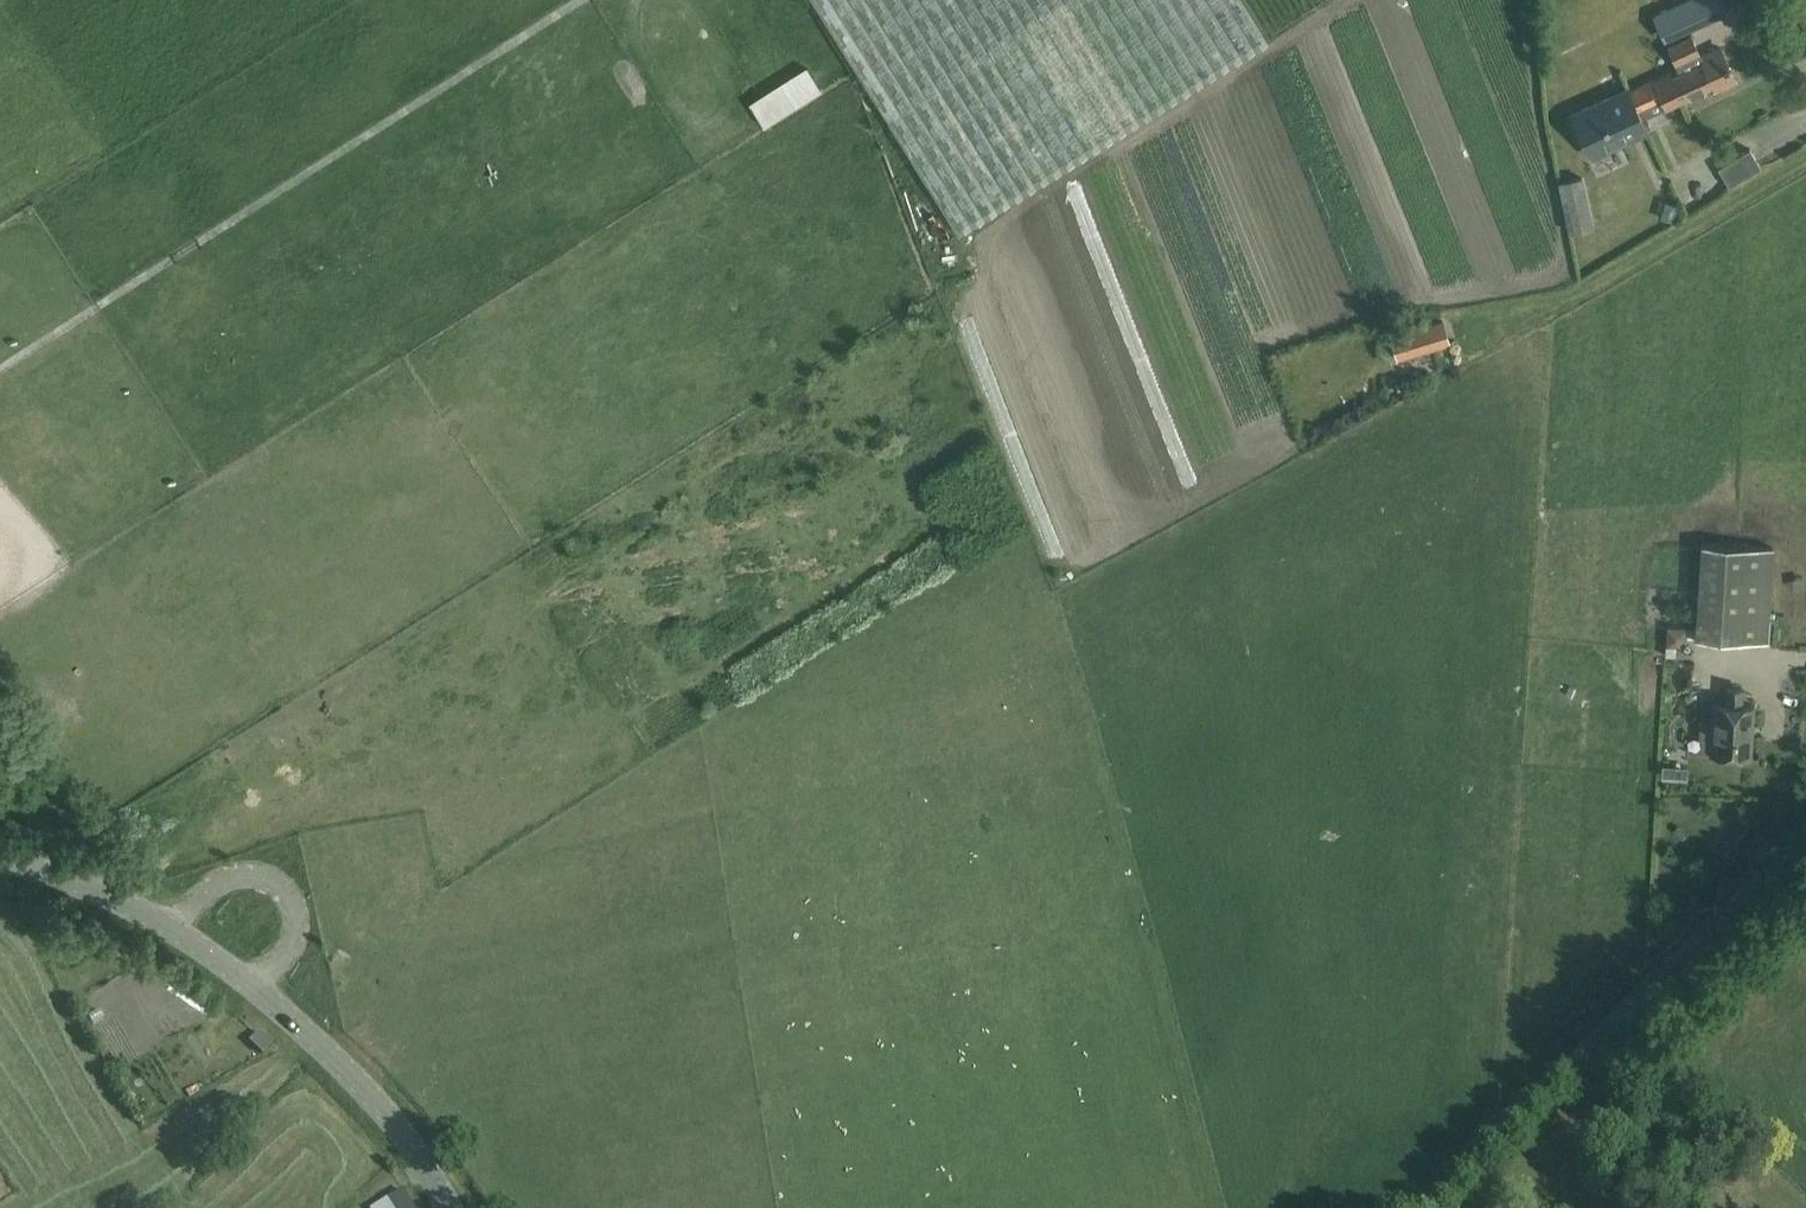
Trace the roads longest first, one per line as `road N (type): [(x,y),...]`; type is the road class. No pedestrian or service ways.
road 1 (tertiary): [(445,1207),(396,1130),(323,1048),(255,991),(114,901),(0,861)]
road 2 (unclassified): [(1424,1207),(1805,837)]

